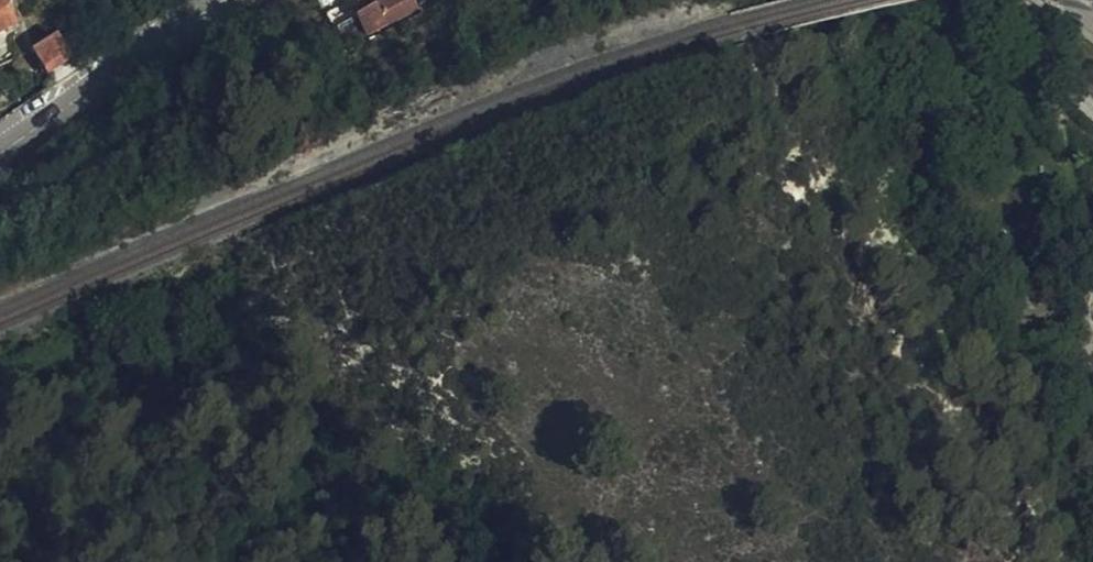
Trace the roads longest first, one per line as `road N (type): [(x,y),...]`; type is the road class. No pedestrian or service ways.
road 1 (unclassified): [(0,150),(227,0)]

